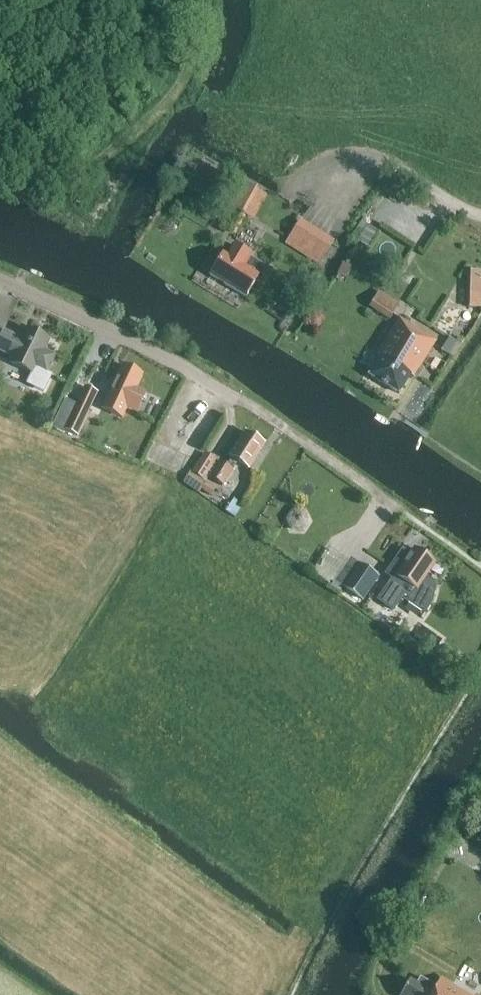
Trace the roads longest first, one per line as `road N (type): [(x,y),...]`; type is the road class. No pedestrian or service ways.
road 1 (residential): [(240,399),(0,282)]
road 2 (track): [(293,186),(330,160),(370,156),(480,219)]
road 3 (track): [(406,515),(240,399)]

